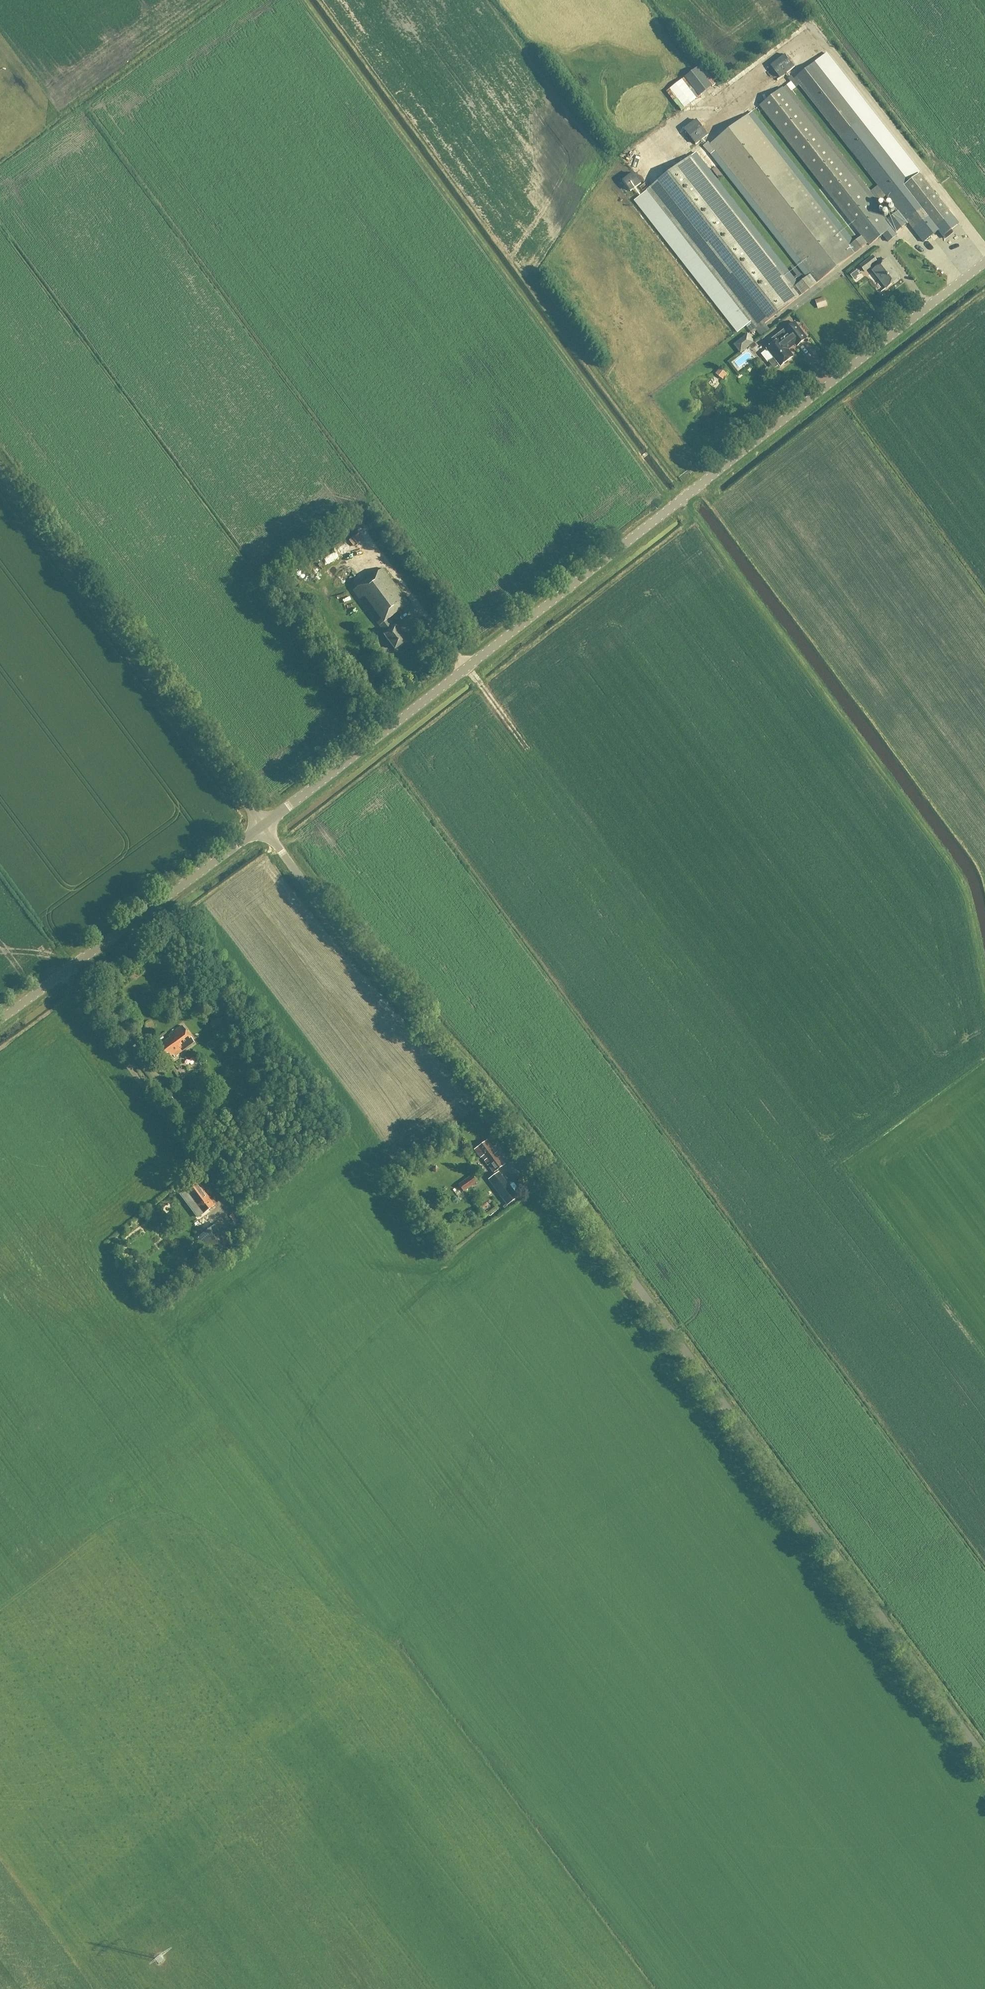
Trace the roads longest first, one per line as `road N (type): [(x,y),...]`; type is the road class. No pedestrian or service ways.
road 1 (unclassified): [(984,1770),(576,1202),(262,827)]
road 2 (unclassified): [(262,827),(984,262)]
road 3 (unclassified): [(262,827),(0,472)]
road 4 (unclassified): [(0,1021),(262,827)]

